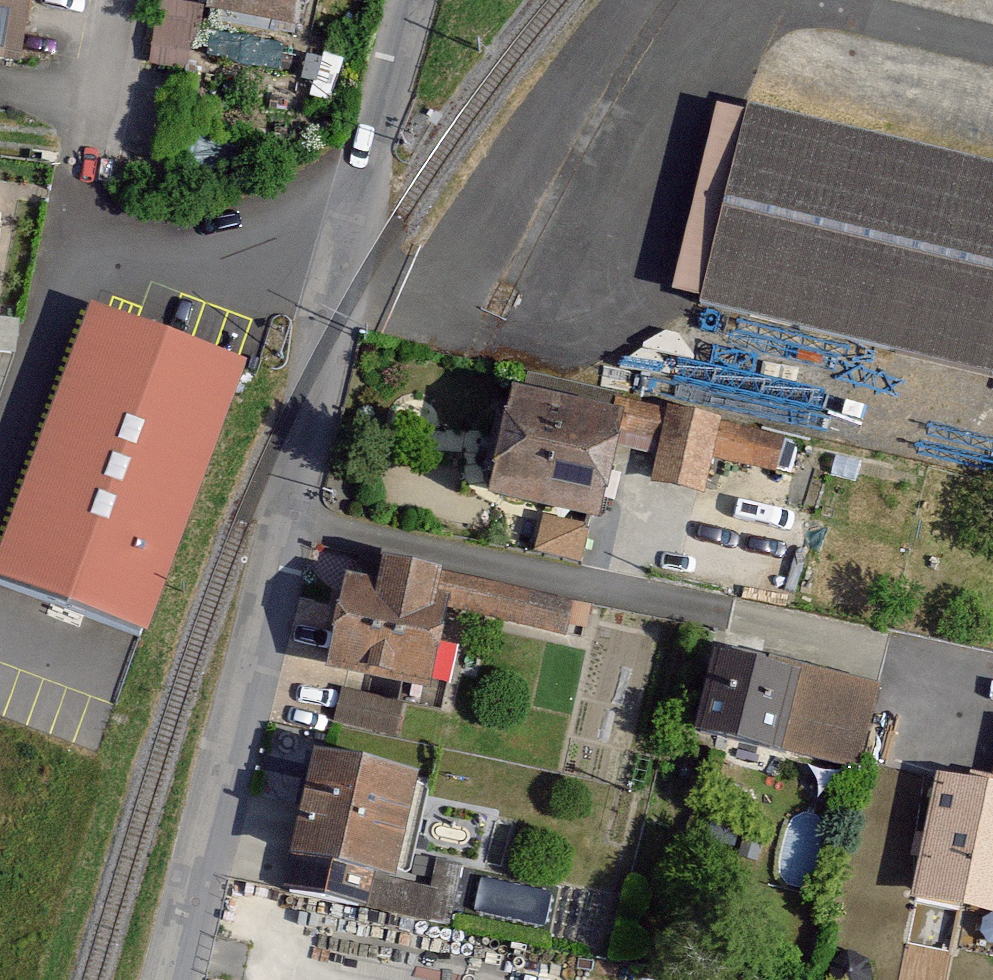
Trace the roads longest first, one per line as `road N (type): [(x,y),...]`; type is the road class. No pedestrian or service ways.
road 1 (residential): [(170,979),(417,0)]
road 2 (residential): [(84,242),(122,0)]

